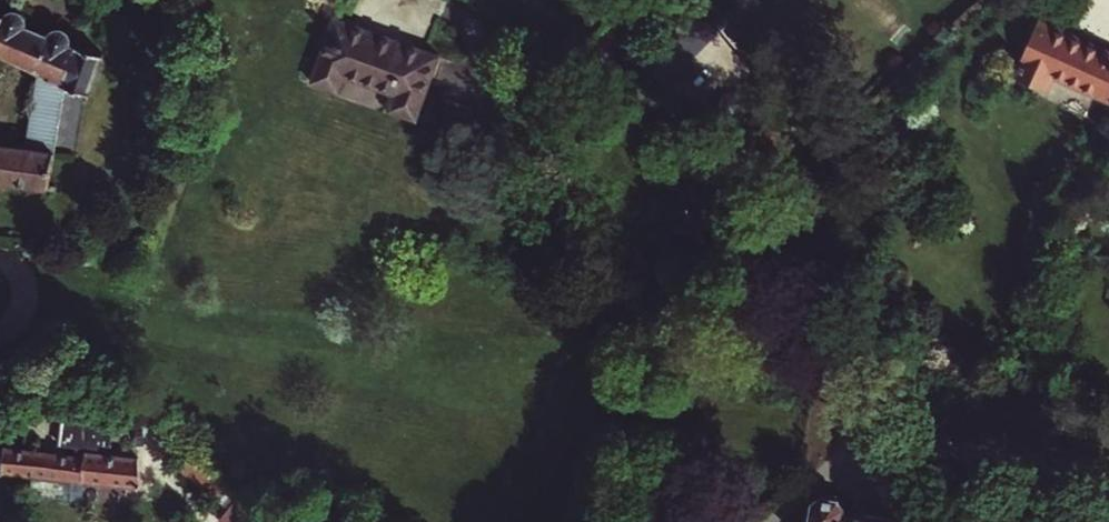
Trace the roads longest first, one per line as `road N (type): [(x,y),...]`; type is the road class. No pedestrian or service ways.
road 1 (residential): [(507,0),(747,202),(840,340),(854,384),(850,432)]
road 2 (residential): [(850,432),(1108,475)]

